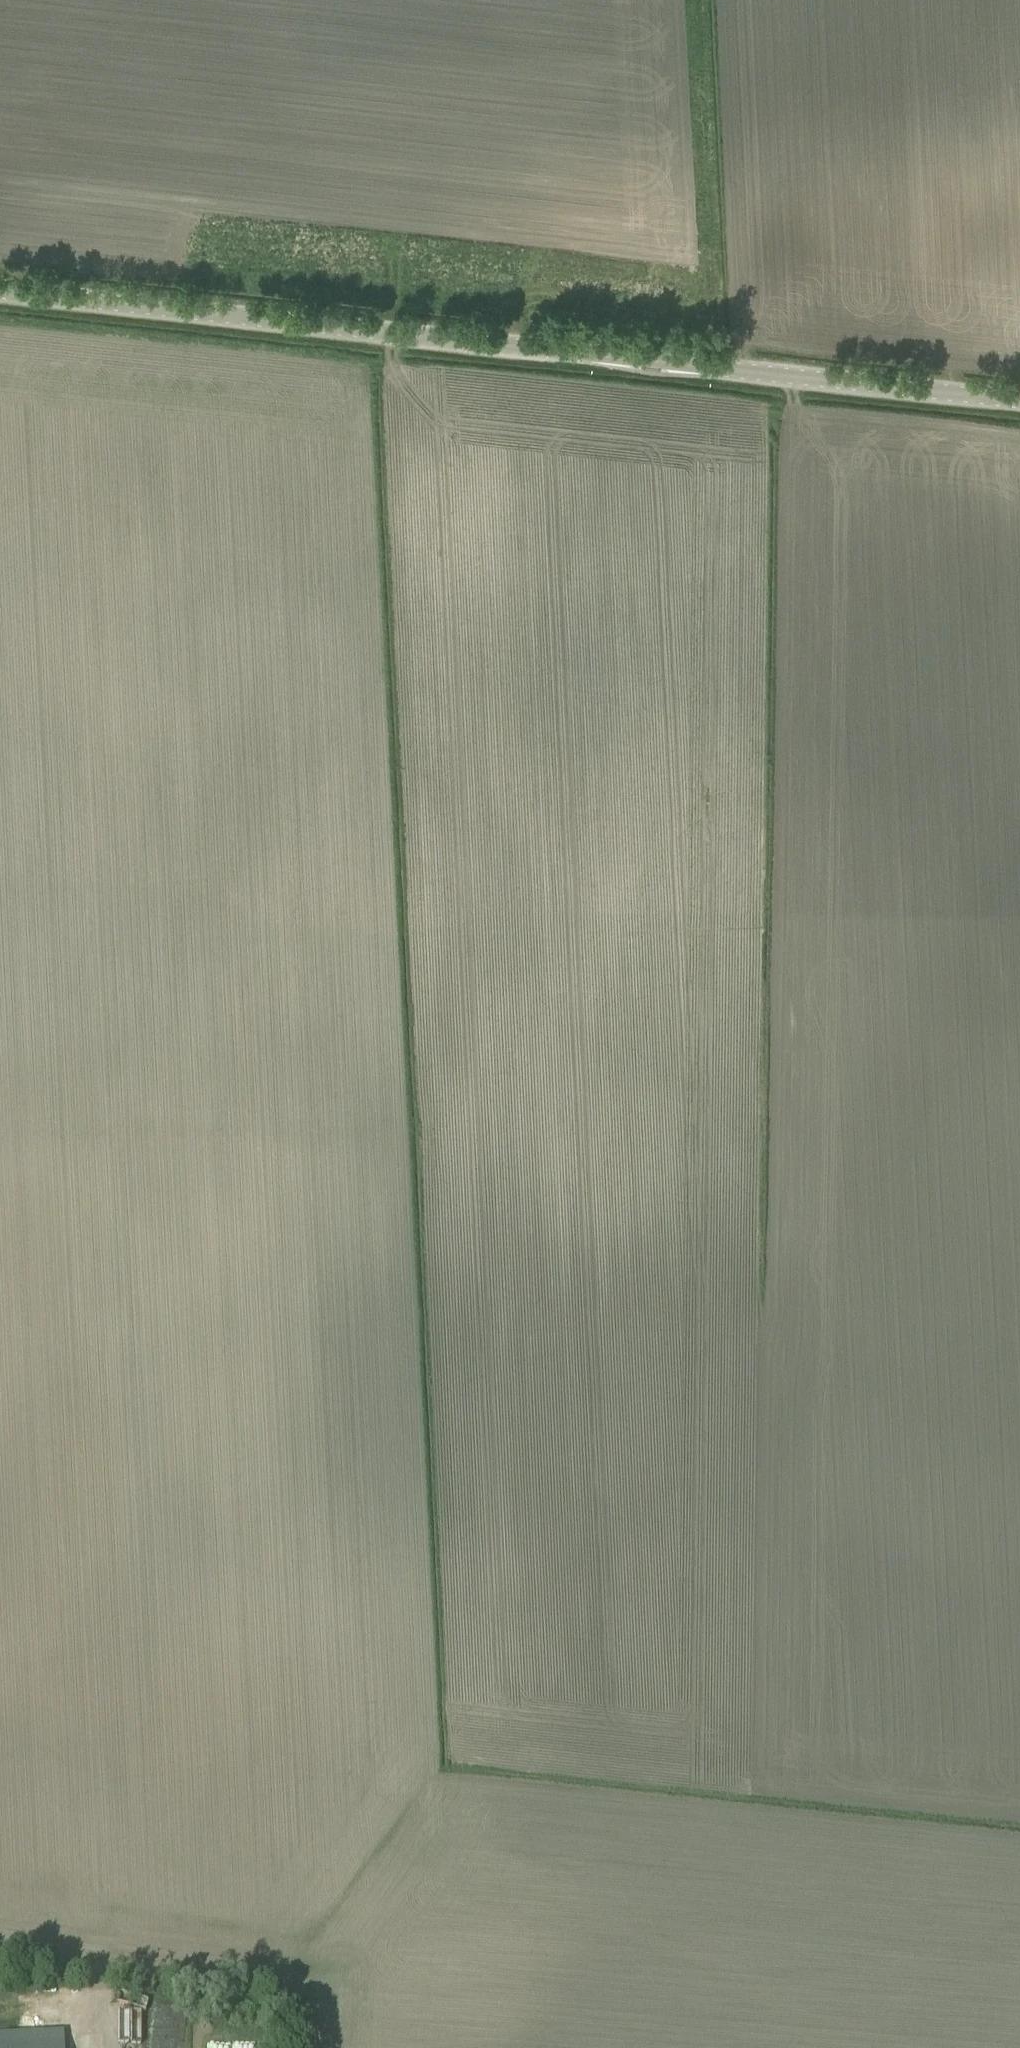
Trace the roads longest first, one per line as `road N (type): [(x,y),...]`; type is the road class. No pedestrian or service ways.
road 1 (unclassified): [(1019,398),(0,290)]

